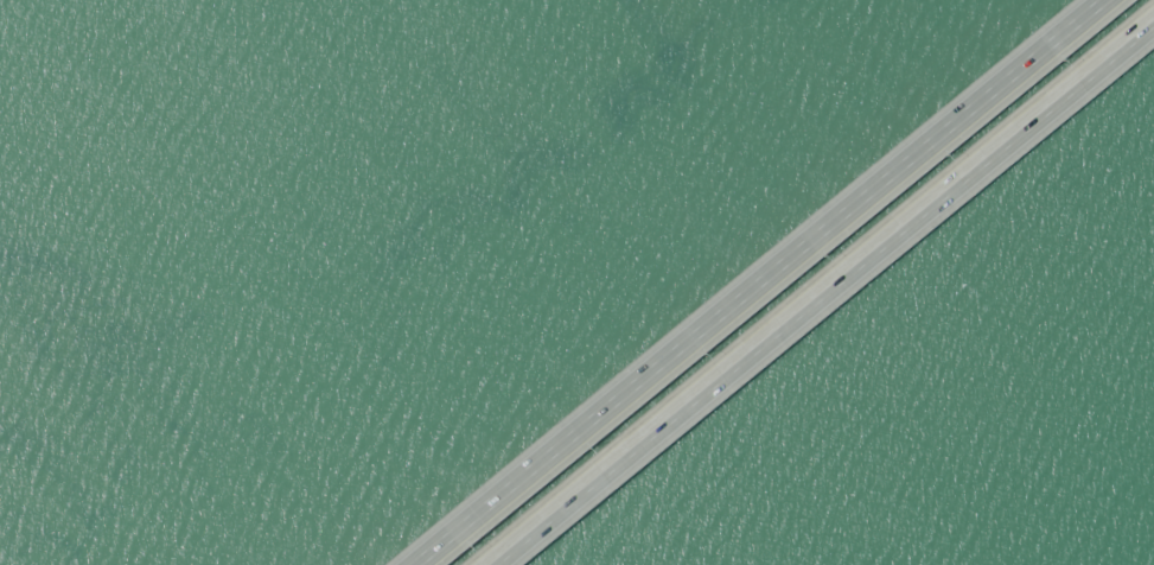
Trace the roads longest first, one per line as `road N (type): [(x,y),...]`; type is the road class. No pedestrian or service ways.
road 1 (motorway): [(1117,0),(426,564)]
road 2 (motorway): [(499,564),(1153,30)]

